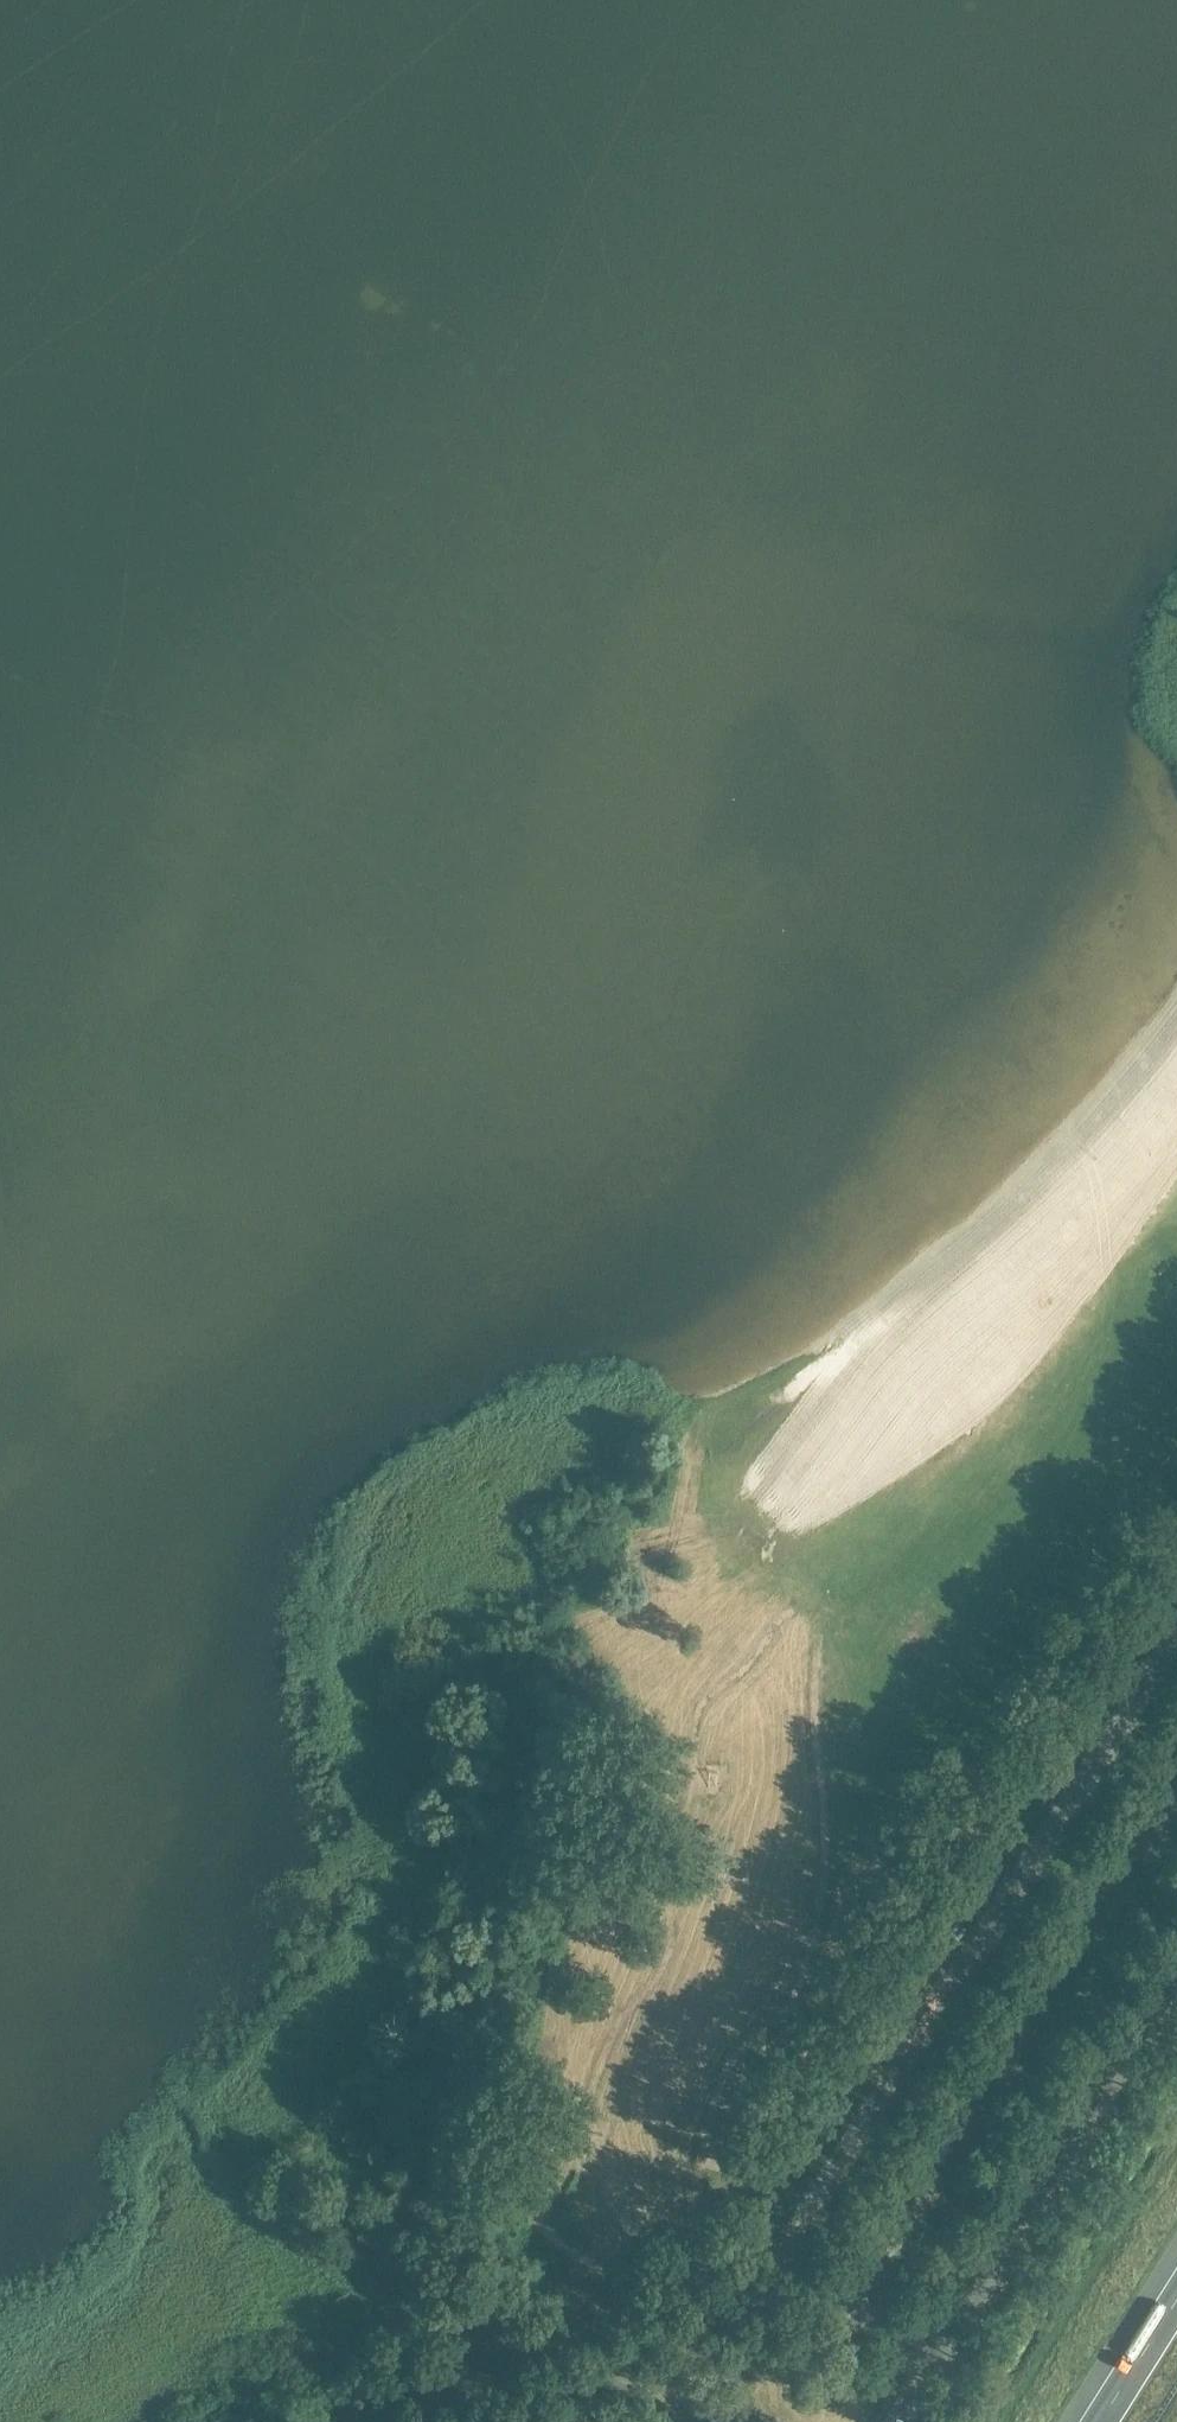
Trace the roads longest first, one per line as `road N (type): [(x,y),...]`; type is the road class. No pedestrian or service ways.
road 1 (motorway): [(1176,2291),(1096,2421)]

